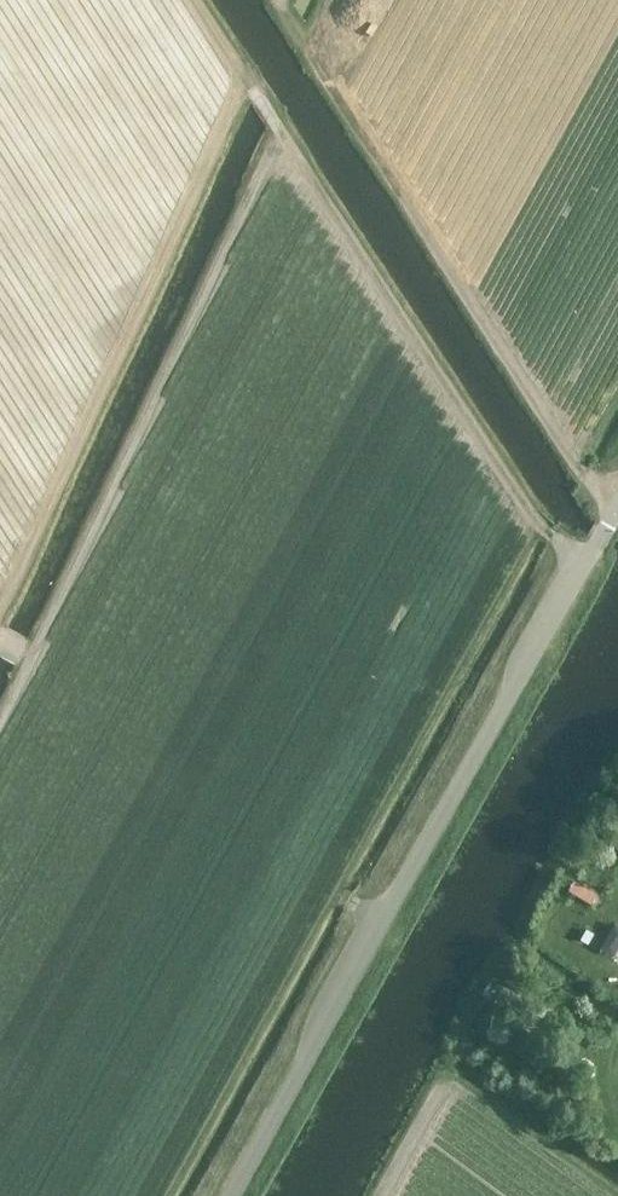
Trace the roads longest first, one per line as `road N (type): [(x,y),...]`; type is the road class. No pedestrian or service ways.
road 1 (residential): [(229,1195),(607,522)]
road 2 (track): [(379,924),(0,642)]
road 3 (track): [(421,347),(549,529),(582,563)]
road 4 (track): [(491,333),(580,475),(617,495)]

